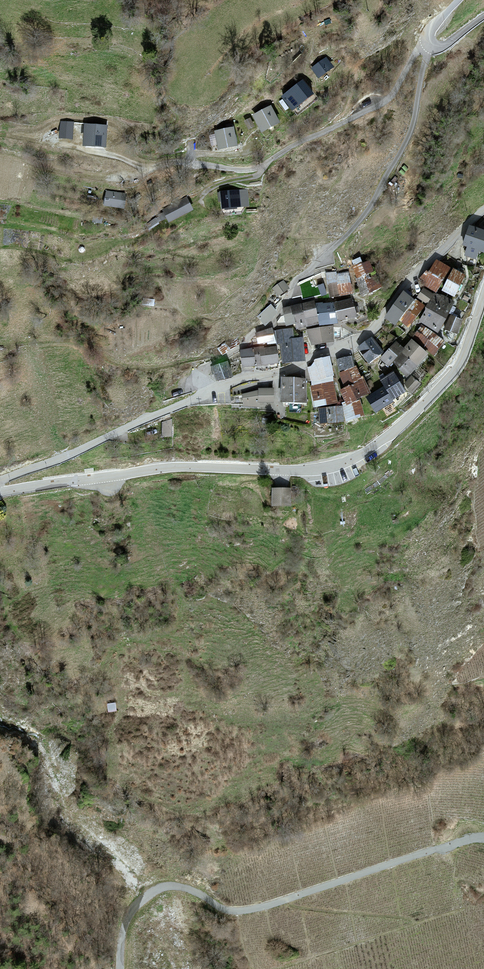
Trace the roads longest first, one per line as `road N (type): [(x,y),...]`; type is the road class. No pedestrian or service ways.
road 1 (unclassified): [(0,493),(178,467),(302,471),(351,462),(403,424),(453,370),(483,295)]
road 2 (residential): [(483,210),(365,337),(285,373),(233,381),(0,481)]
road 3 (unclassified): [(483,838),(248,909),(223,908),(184,887),(158,889),(129,915),(120,968)]

